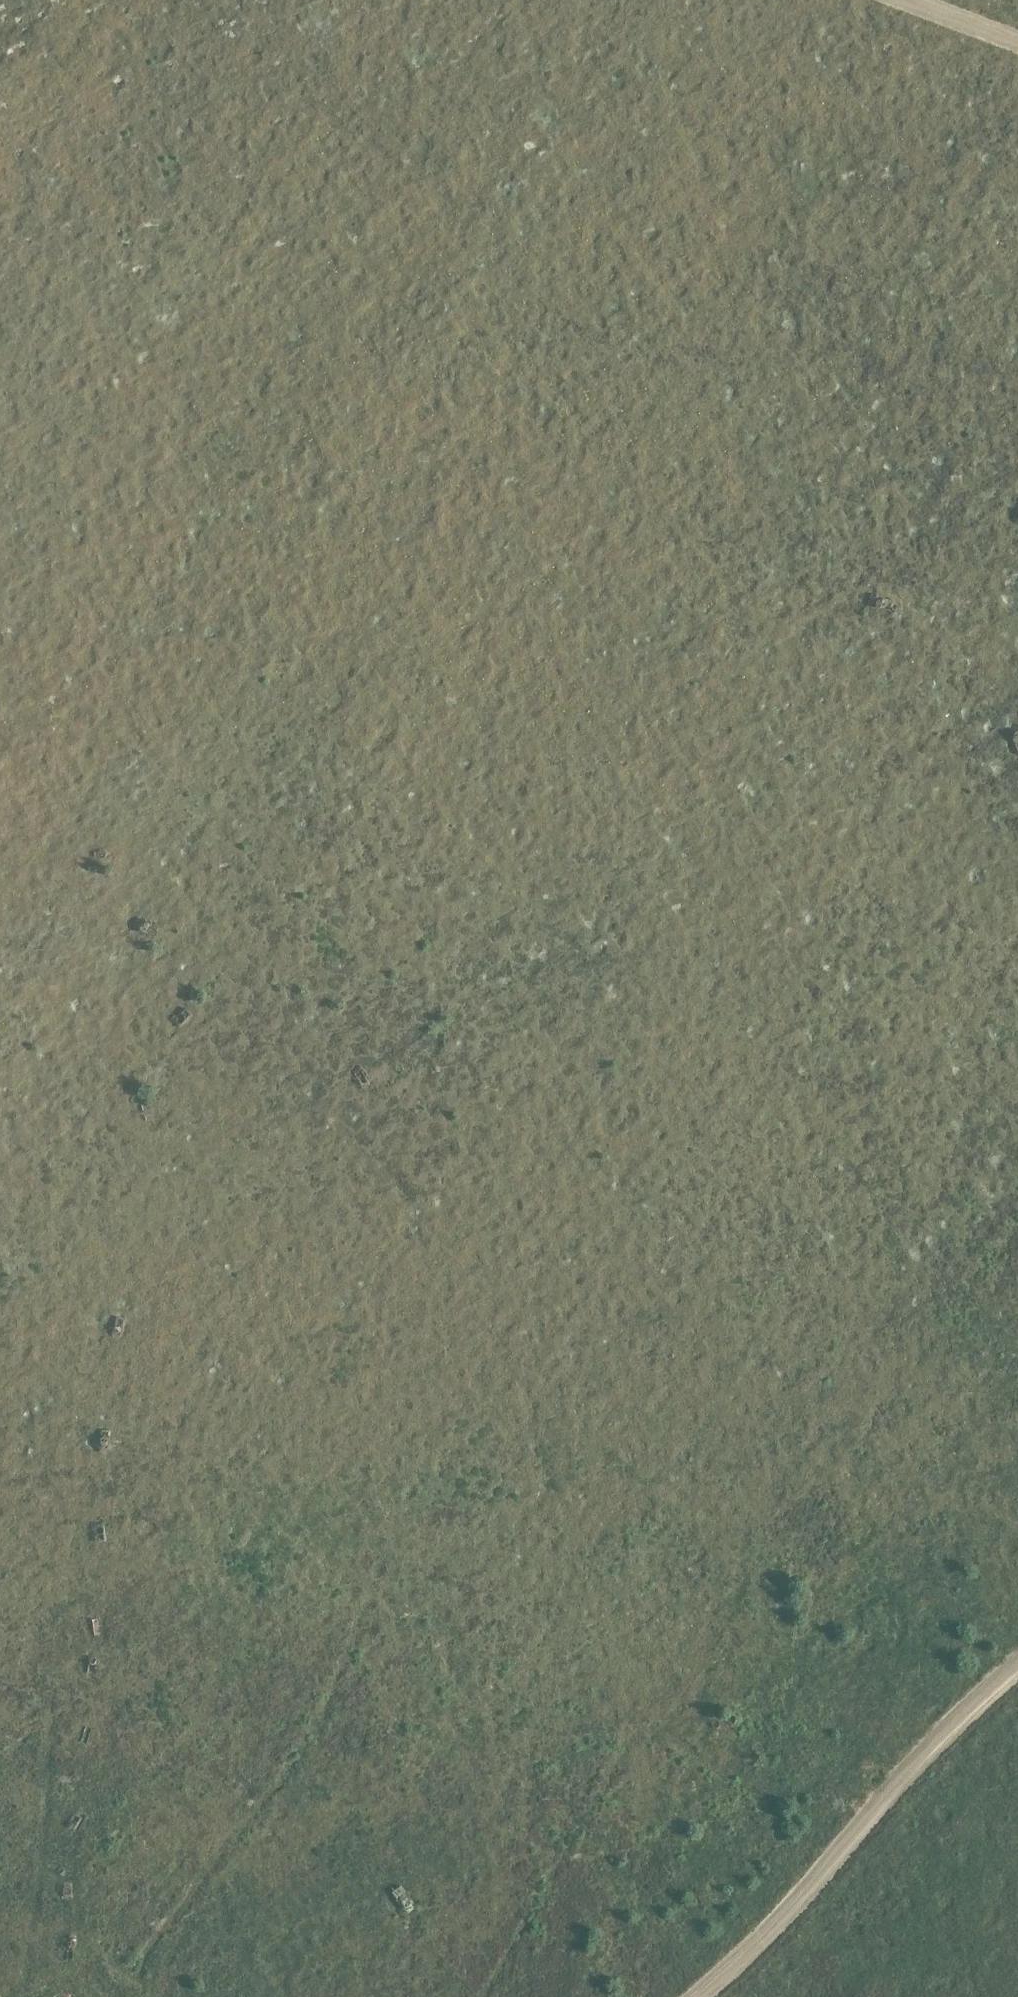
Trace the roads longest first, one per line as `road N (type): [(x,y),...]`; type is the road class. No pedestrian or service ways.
road 1 (track): [(708,1996),(958,1723),(1017,1671)]

